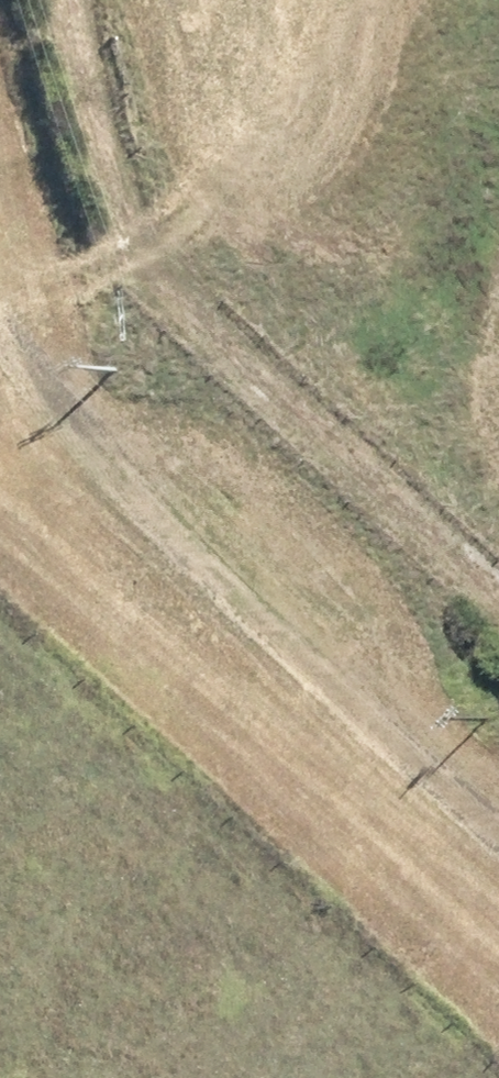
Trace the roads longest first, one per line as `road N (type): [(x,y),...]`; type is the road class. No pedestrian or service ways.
road 1 (track): [(81,46),(130,268),(498,612)]
road 2 (track): [(498,820),(117,468),(0,328)]

